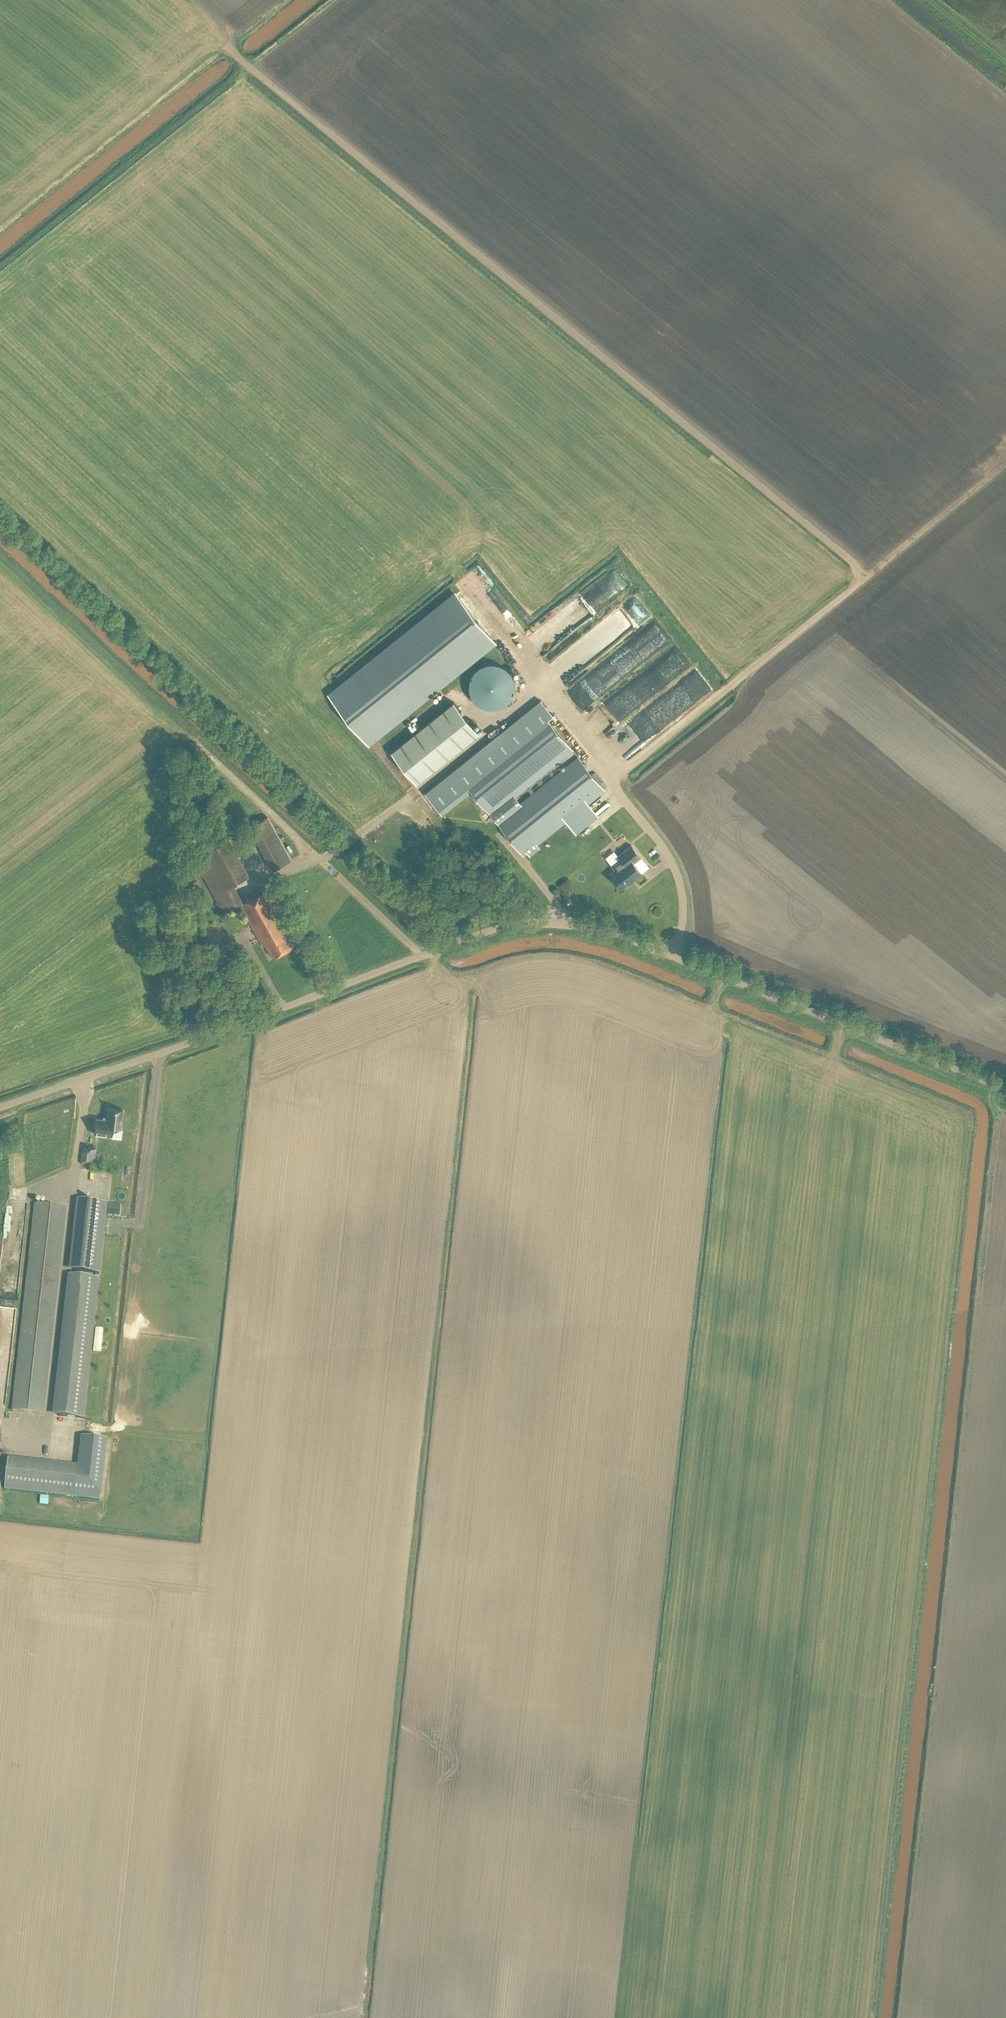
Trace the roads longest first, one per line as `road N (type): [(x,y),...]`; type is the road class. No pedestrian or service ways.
road 1 (unclassified): [(1005,1088),(619,933),(549,920),(483,932),(0,1106)]

